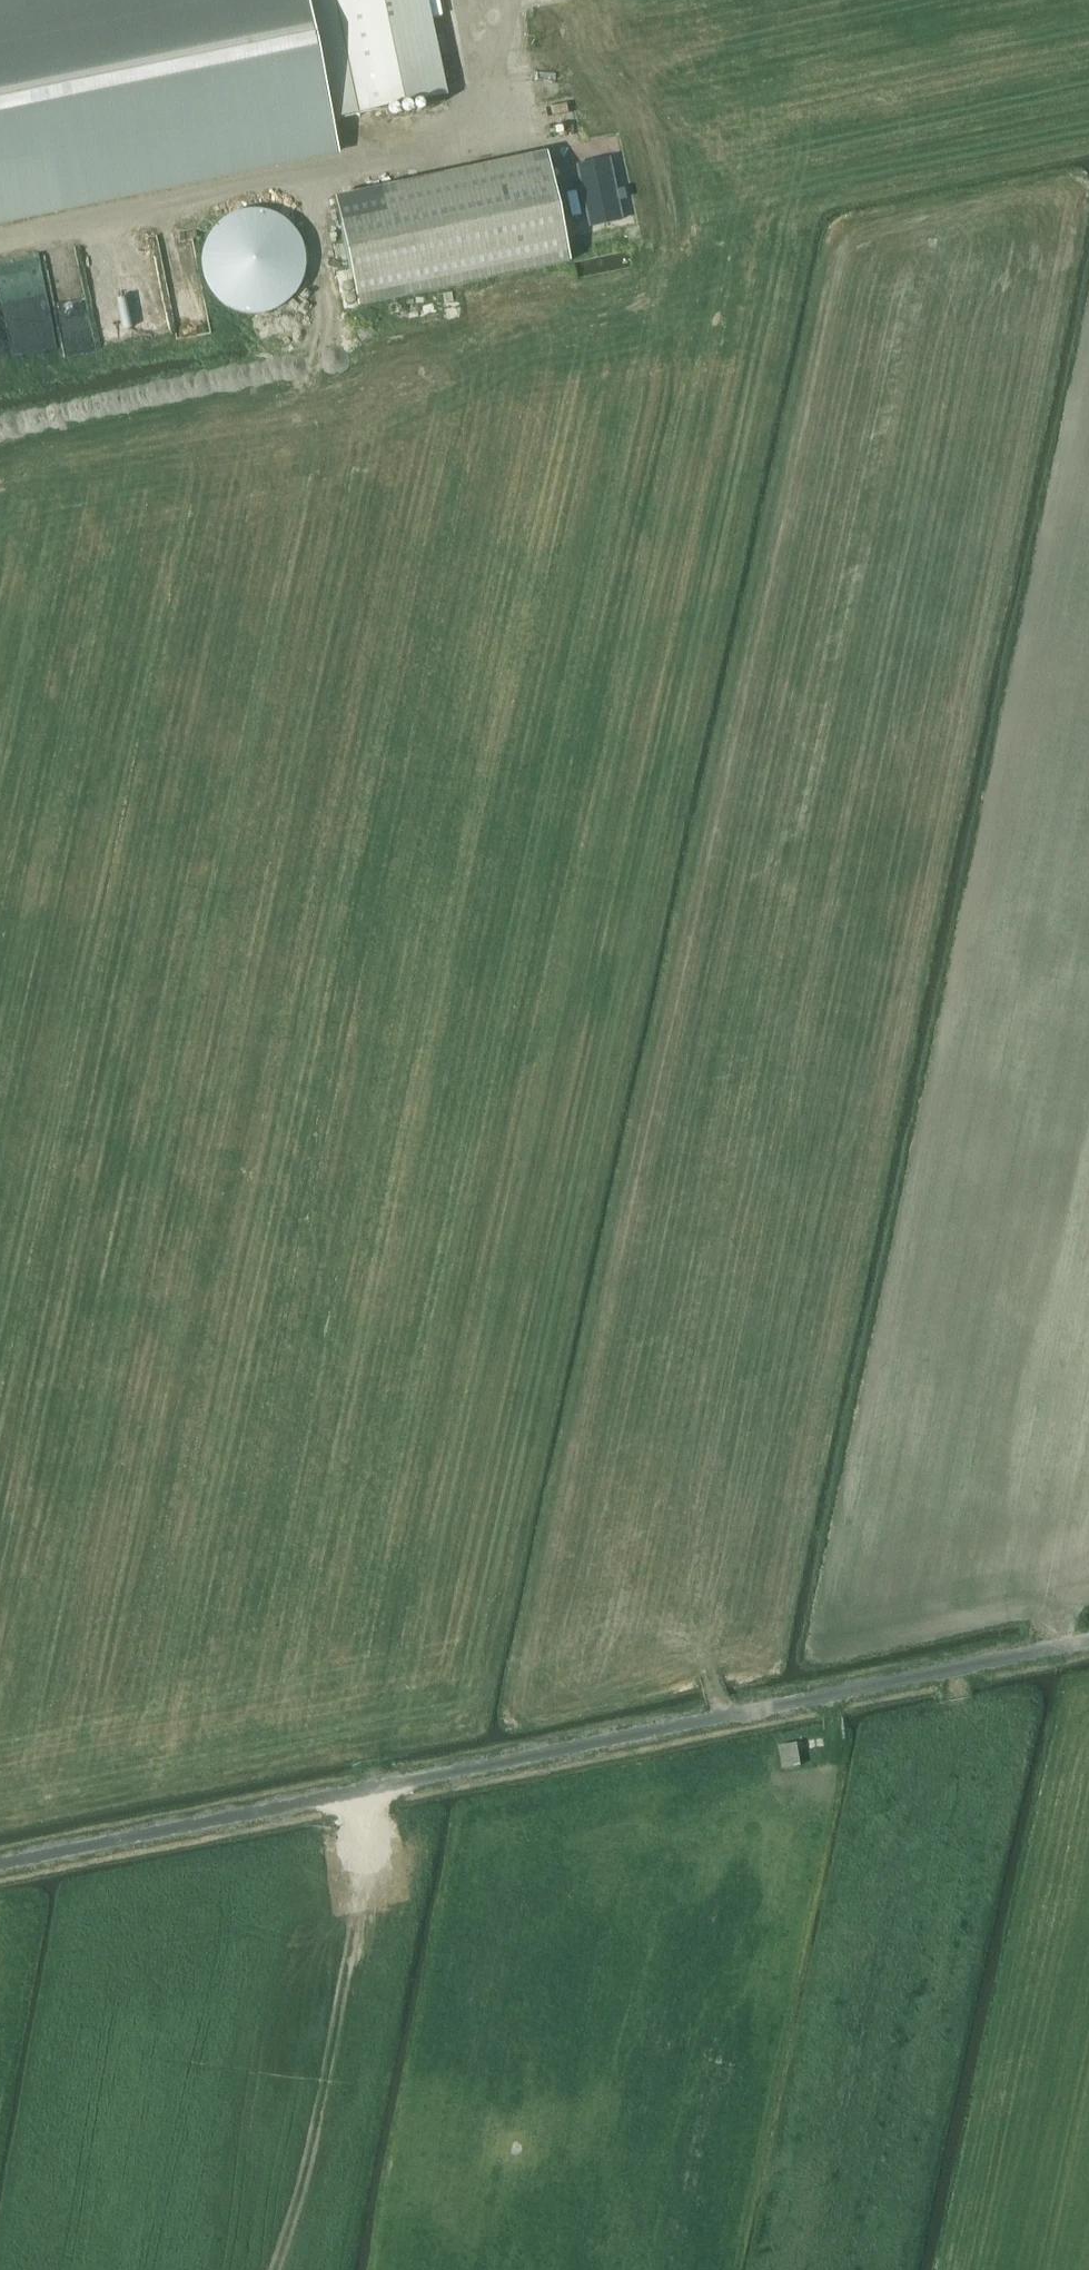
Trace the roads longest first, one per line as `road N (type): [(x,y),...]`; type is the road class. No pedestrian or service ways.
road 1 (unclassified): [(0,1865),(1088,1639)]
road 2 (track): [(0,244),(523,127),(512,0)]
road 3 (track): [(369,1837),(359,1958),(273,2269)]

